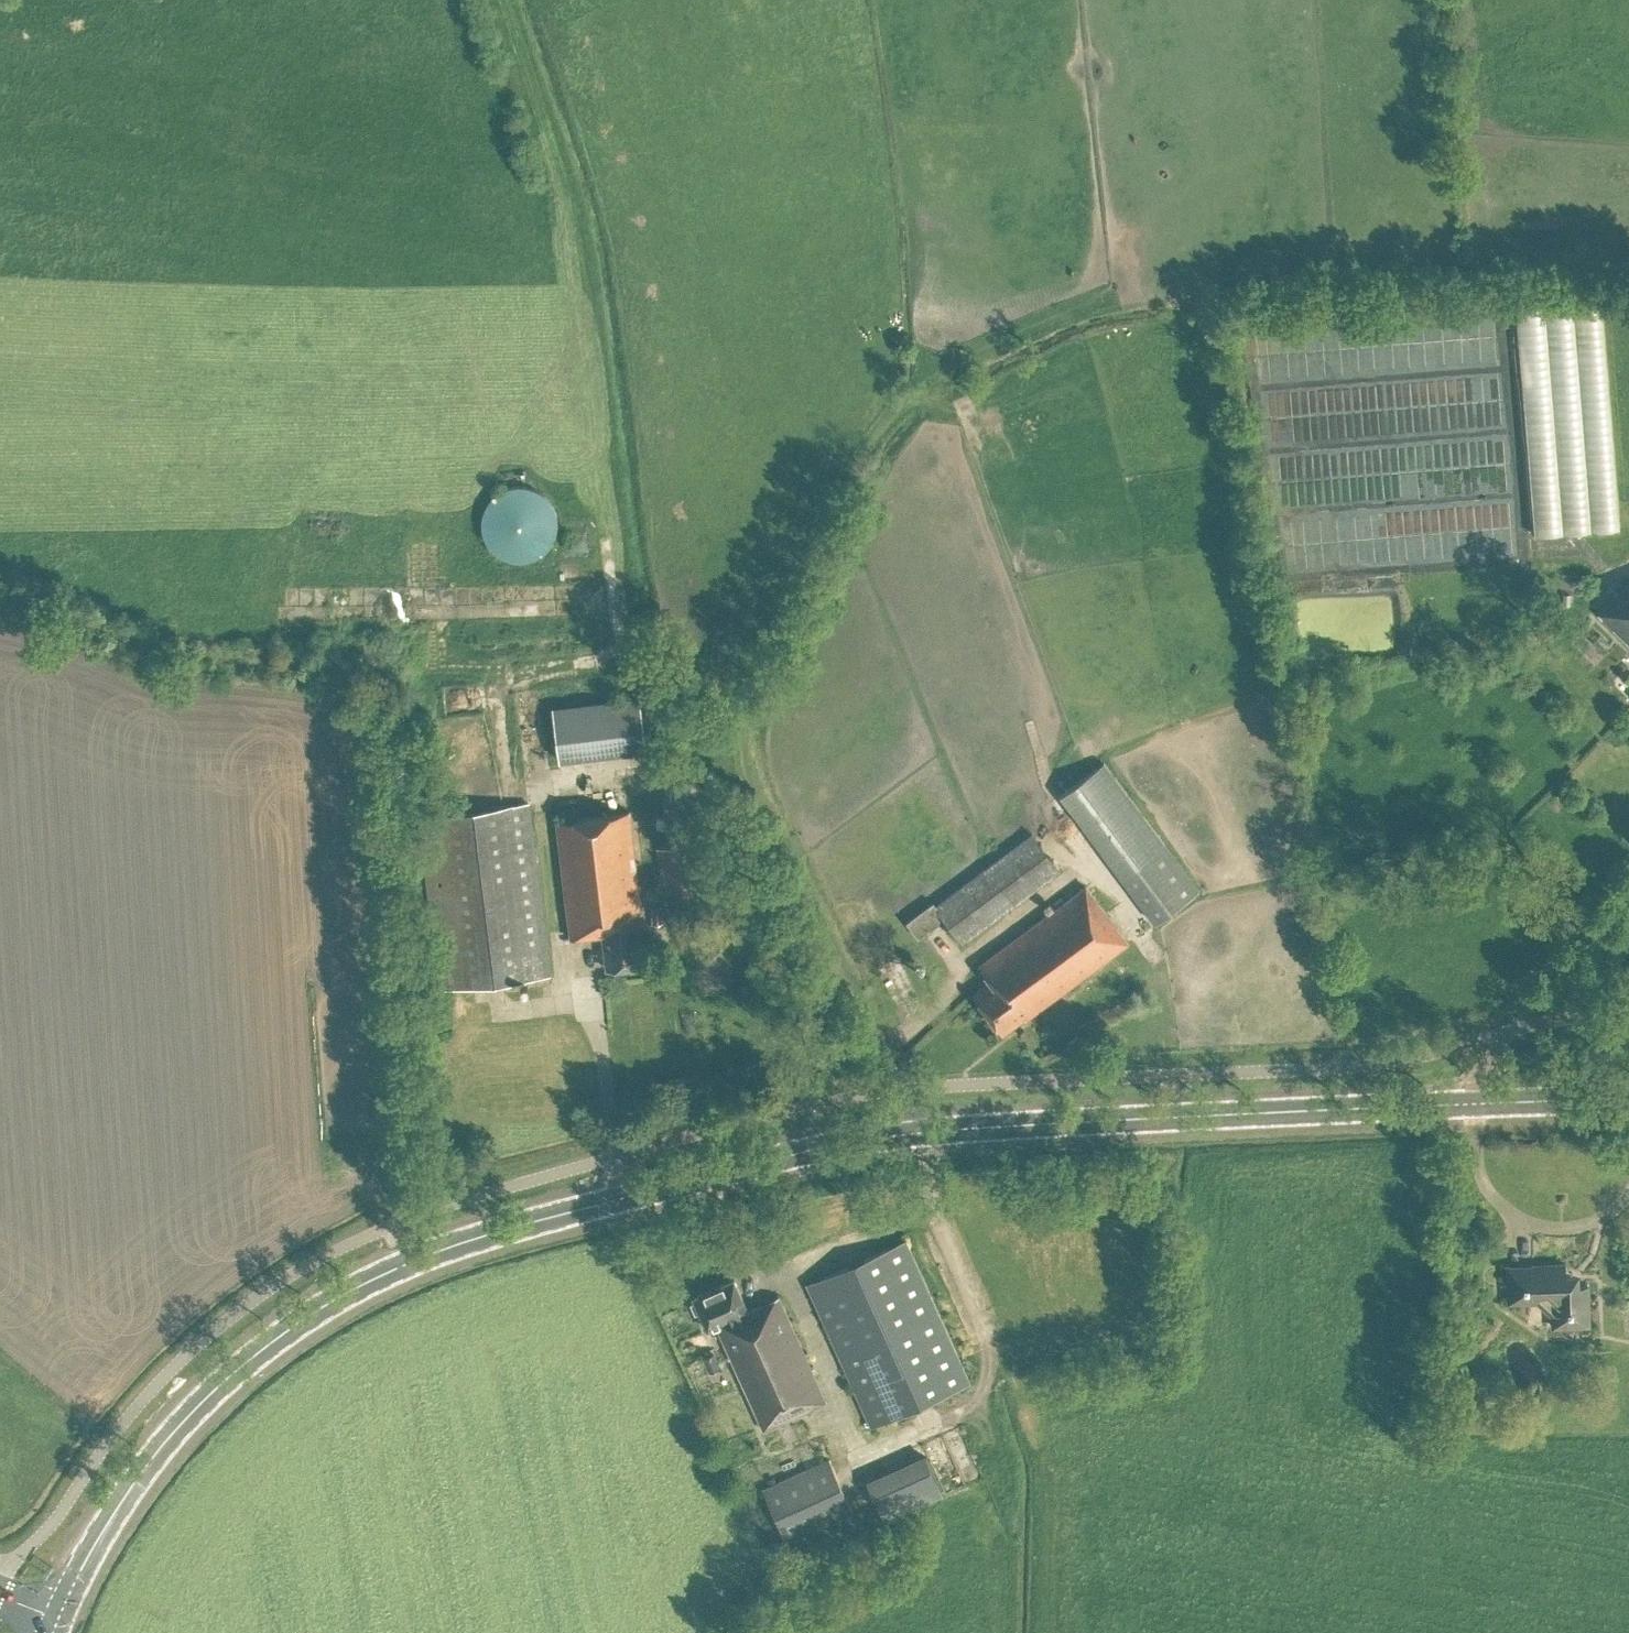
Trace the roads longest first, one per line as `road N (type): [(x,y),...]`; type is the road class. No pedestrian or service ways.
road 1 (primary): [(52,1617),(137,1475),(211,1391),(291,1323),(370,1276),(511,1225),(826,1145),(913,1131),(1628,1097)]
road 2 (track): [(1628,876),(1502,1033)]

